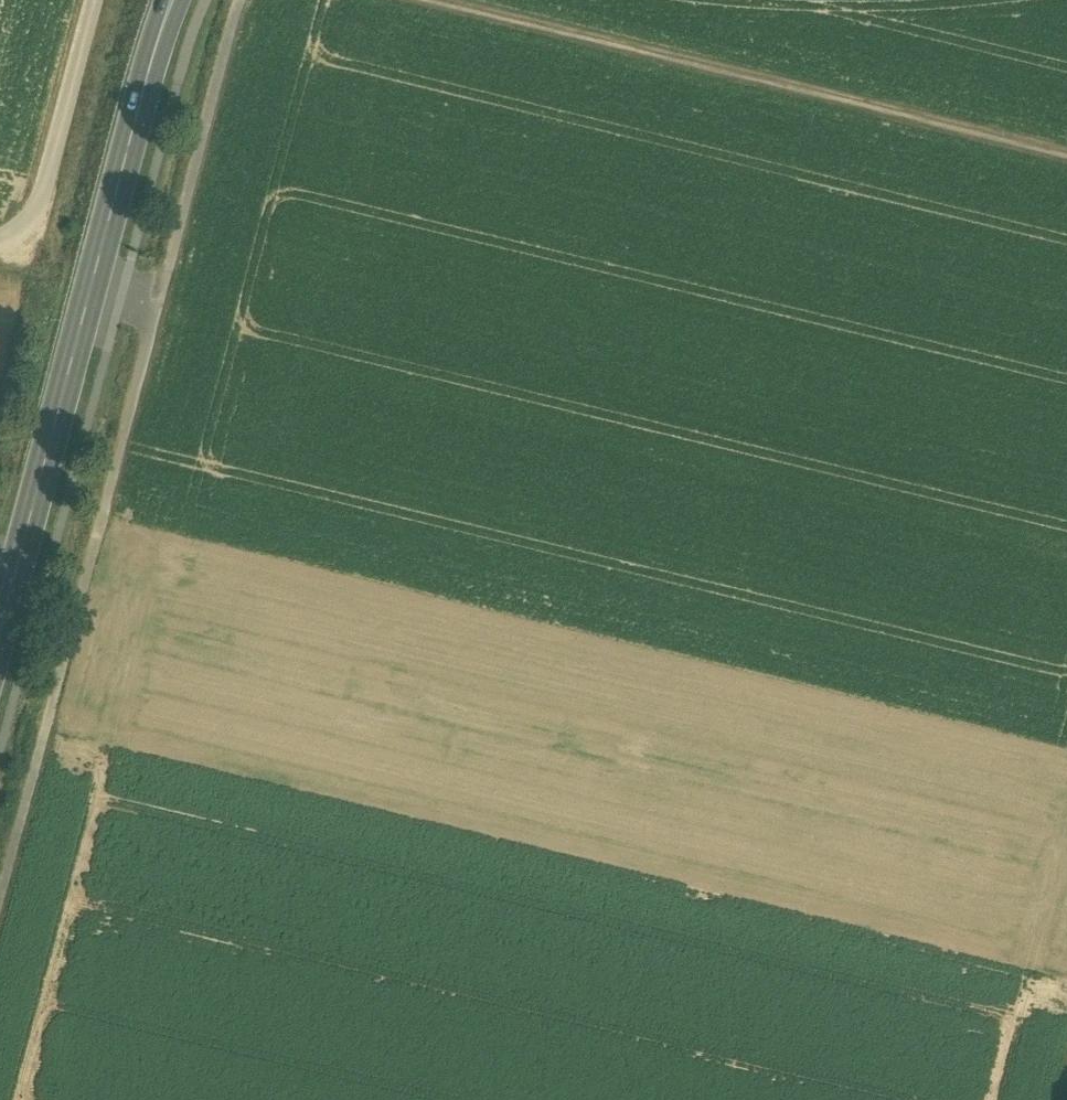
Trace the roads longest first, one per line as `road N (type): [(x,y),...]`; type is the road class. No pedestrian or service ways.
road 1 (track): [(0,906),(240,0)]
road 2 (primary): [(174,0),(0,645)]
road 3 (track): [(419,0),(1066,157)]
road 4 (track): [(92,0),(56,156)]

